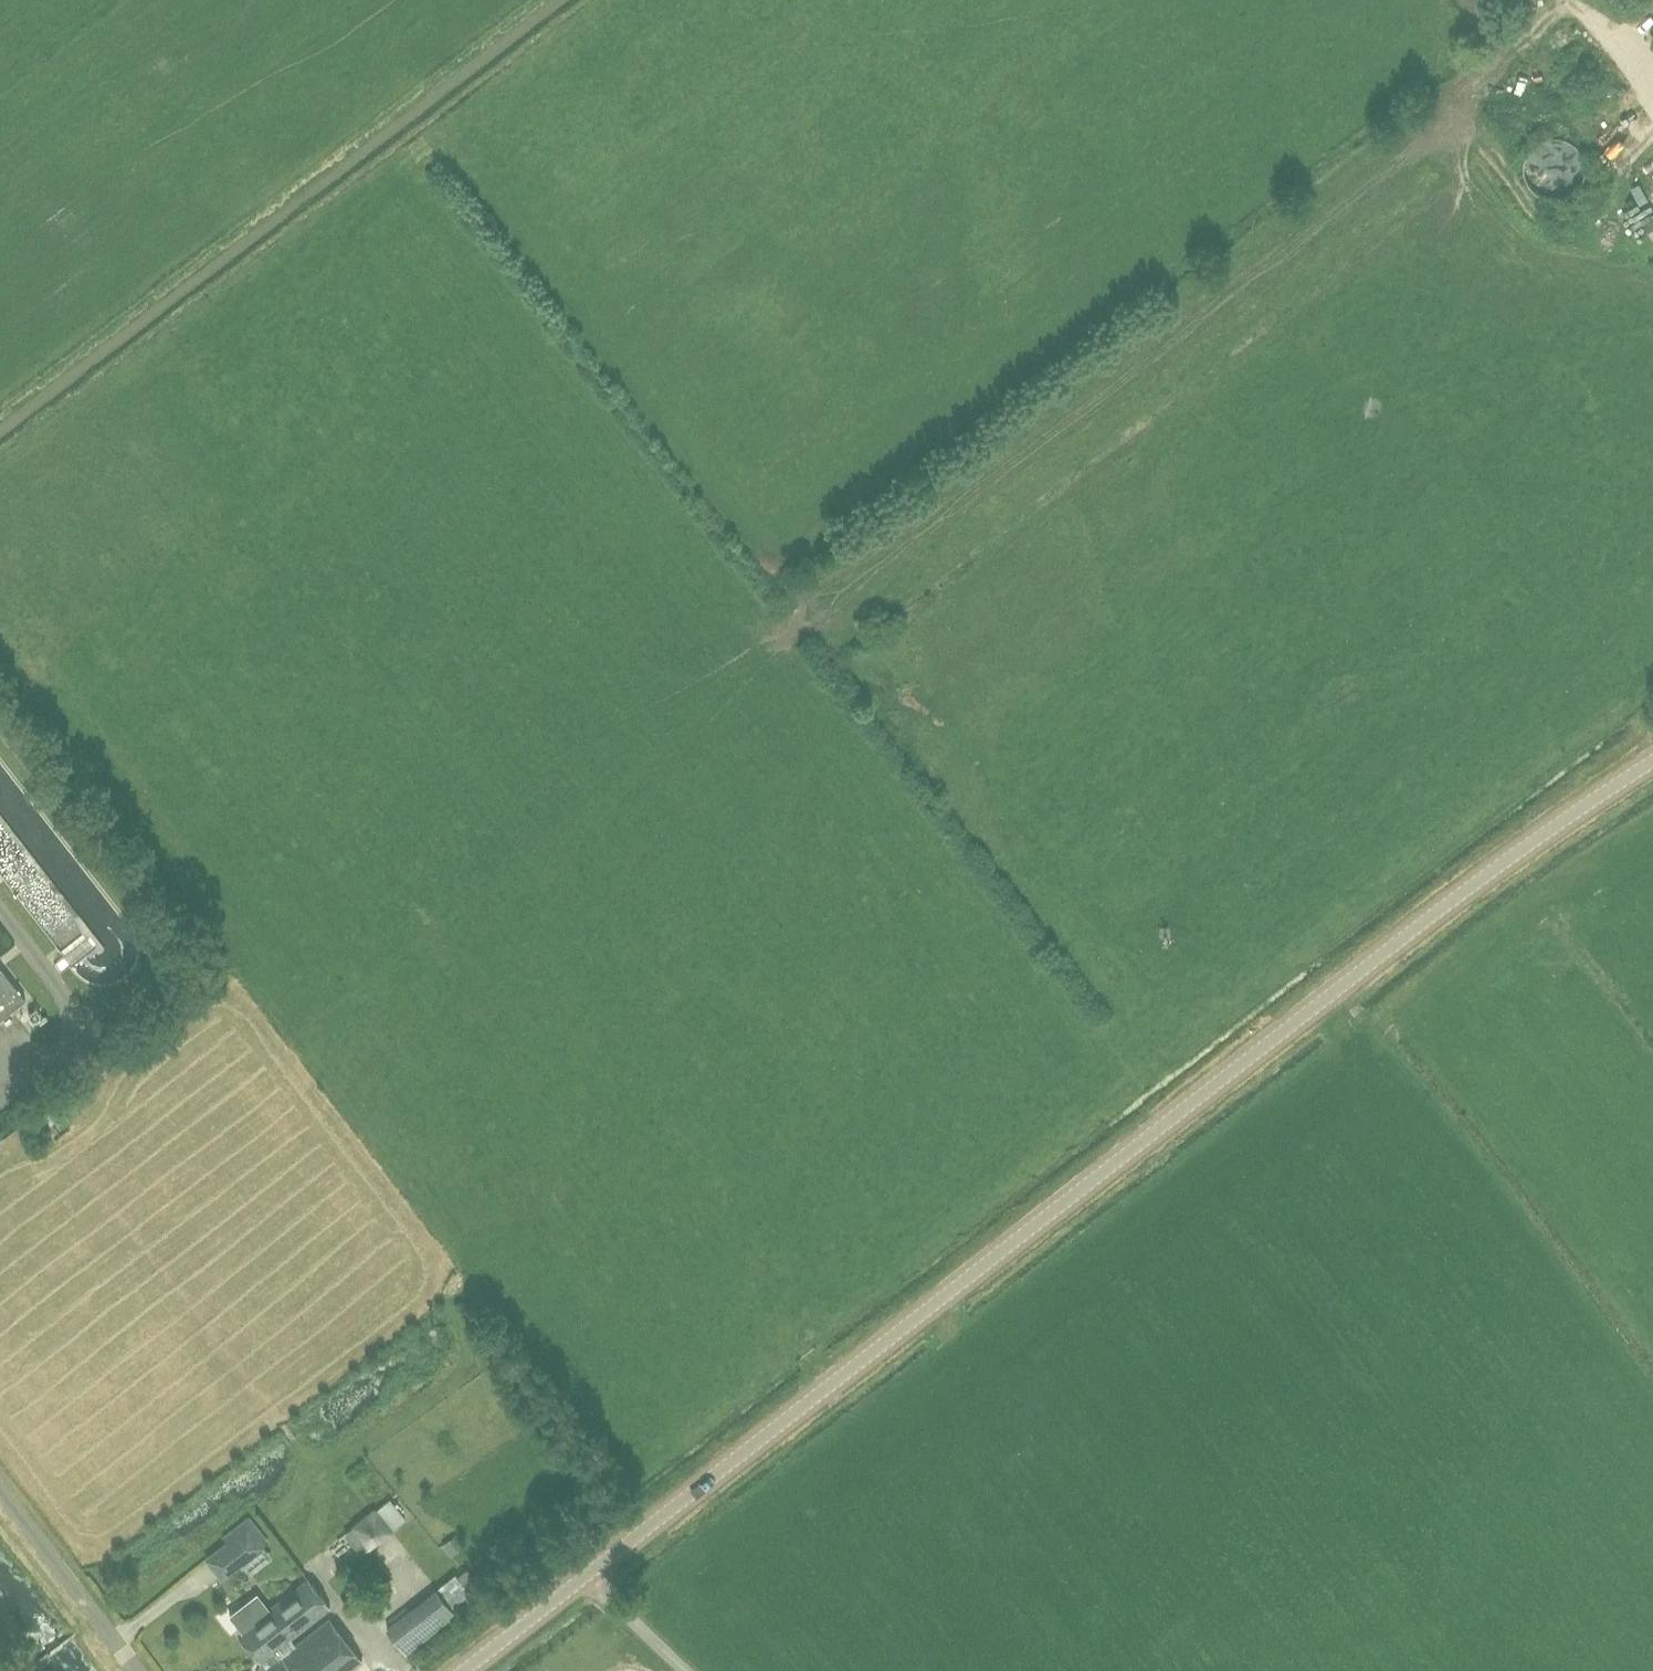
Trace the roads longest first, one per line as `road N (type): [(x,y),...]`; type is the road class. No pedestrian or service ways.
road 1 (tertiary): [(464,1670),(1366,966),(1652,758)]
road 2 (unclassified): [(137,1670),(0,1491)]

